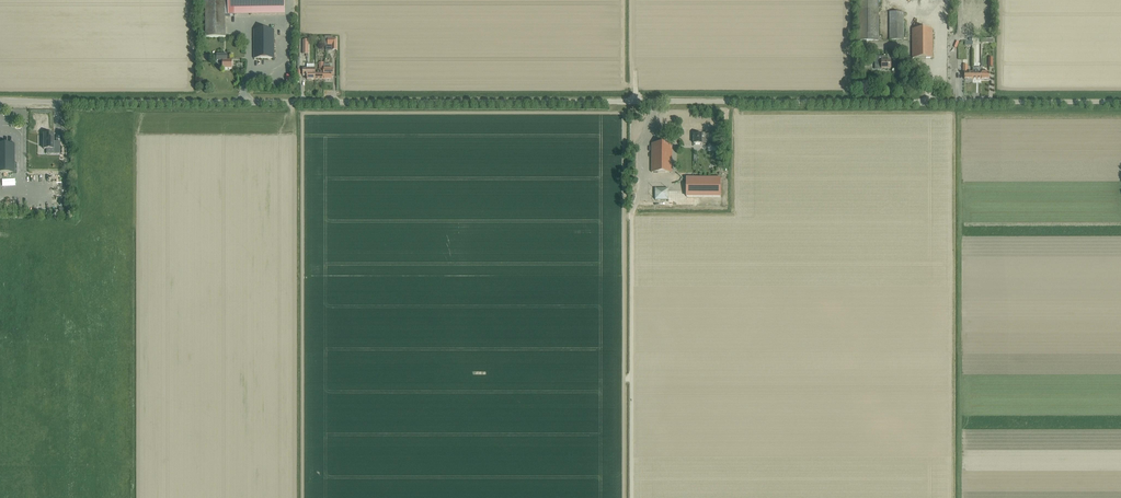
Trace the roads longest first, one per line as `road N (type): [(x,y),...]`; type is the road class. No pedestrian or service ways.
road 1 (unclassified): [(1120,102),(0,102)]
road 2 (track): [(295,497),(293,102)]

